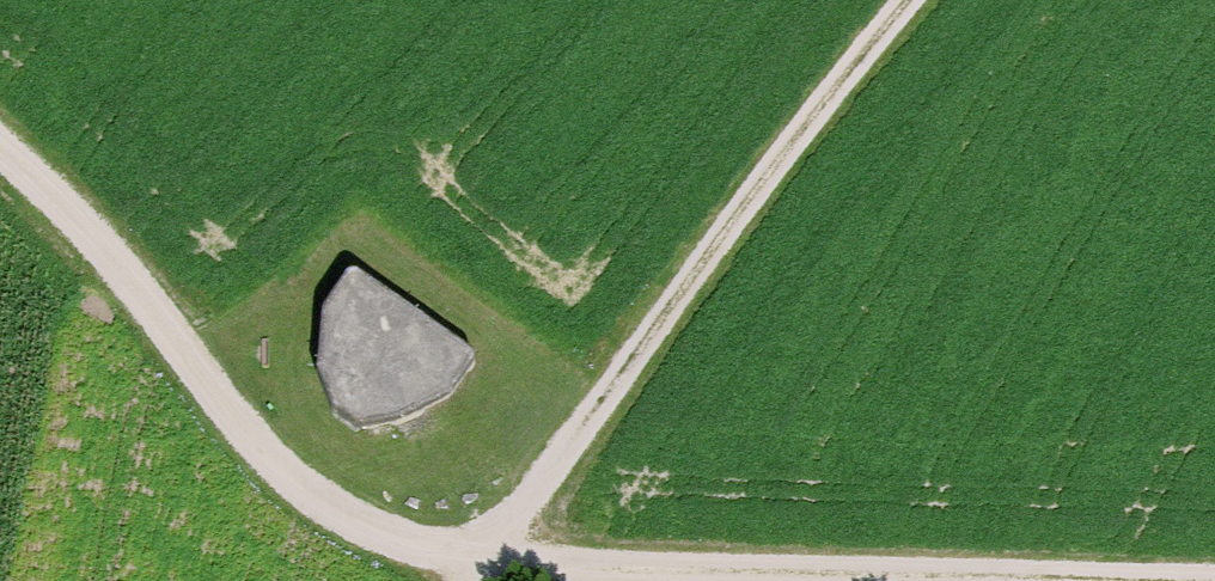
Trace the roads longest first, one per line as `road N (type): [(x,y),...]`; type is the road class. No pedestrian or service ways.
road 1 (track): [(847,580),(473,566),(335,527),(247,444),(34,184),(0,157)]
road 2 (track): [(909,0),(804,118),(514,509),(470,580)]

